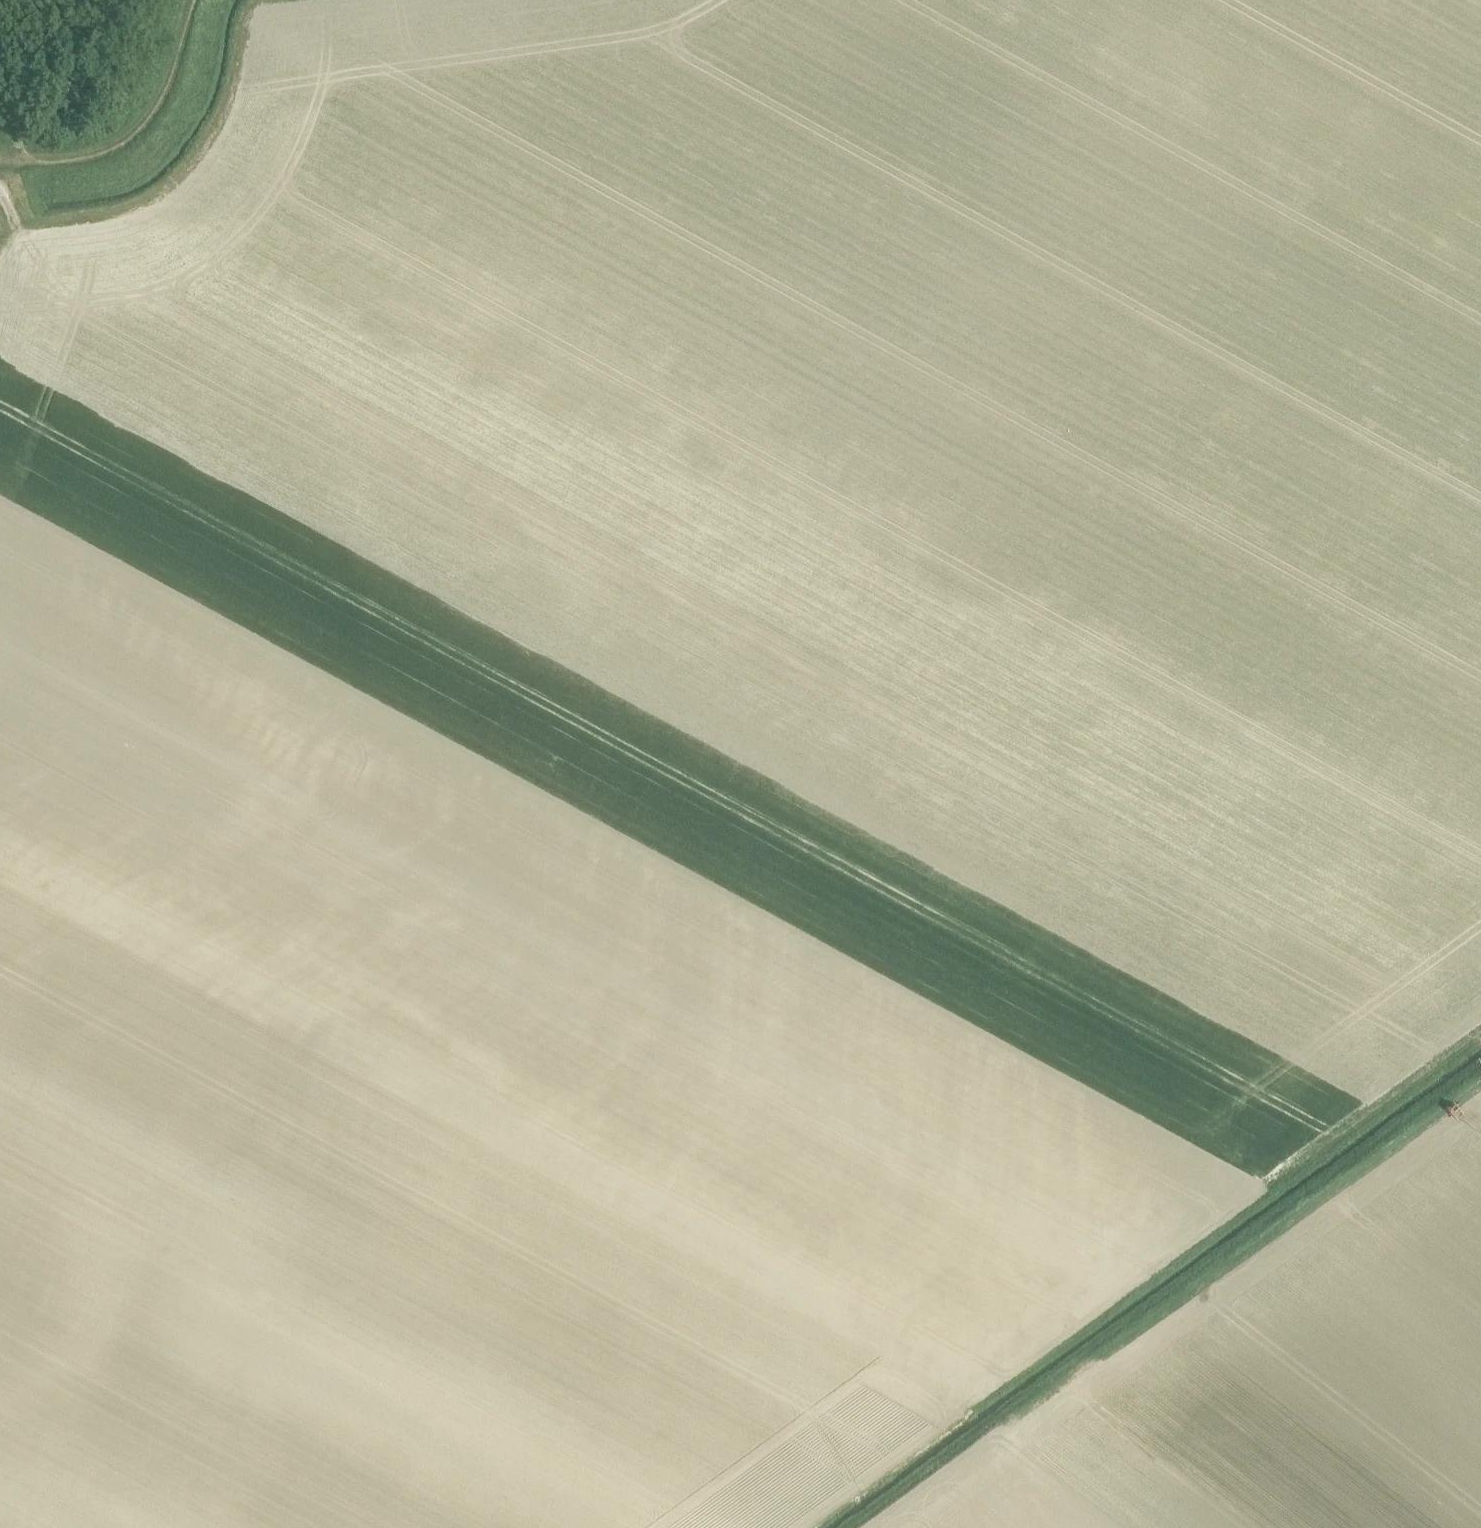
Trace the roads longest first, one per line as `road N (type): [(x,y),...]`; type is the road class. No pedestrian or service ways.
road 1 (track): [(1218,1275),(1480,1084)]
road 2 (track): [(193,0),(171,82),(149,122),(85,159),(35,157)]

